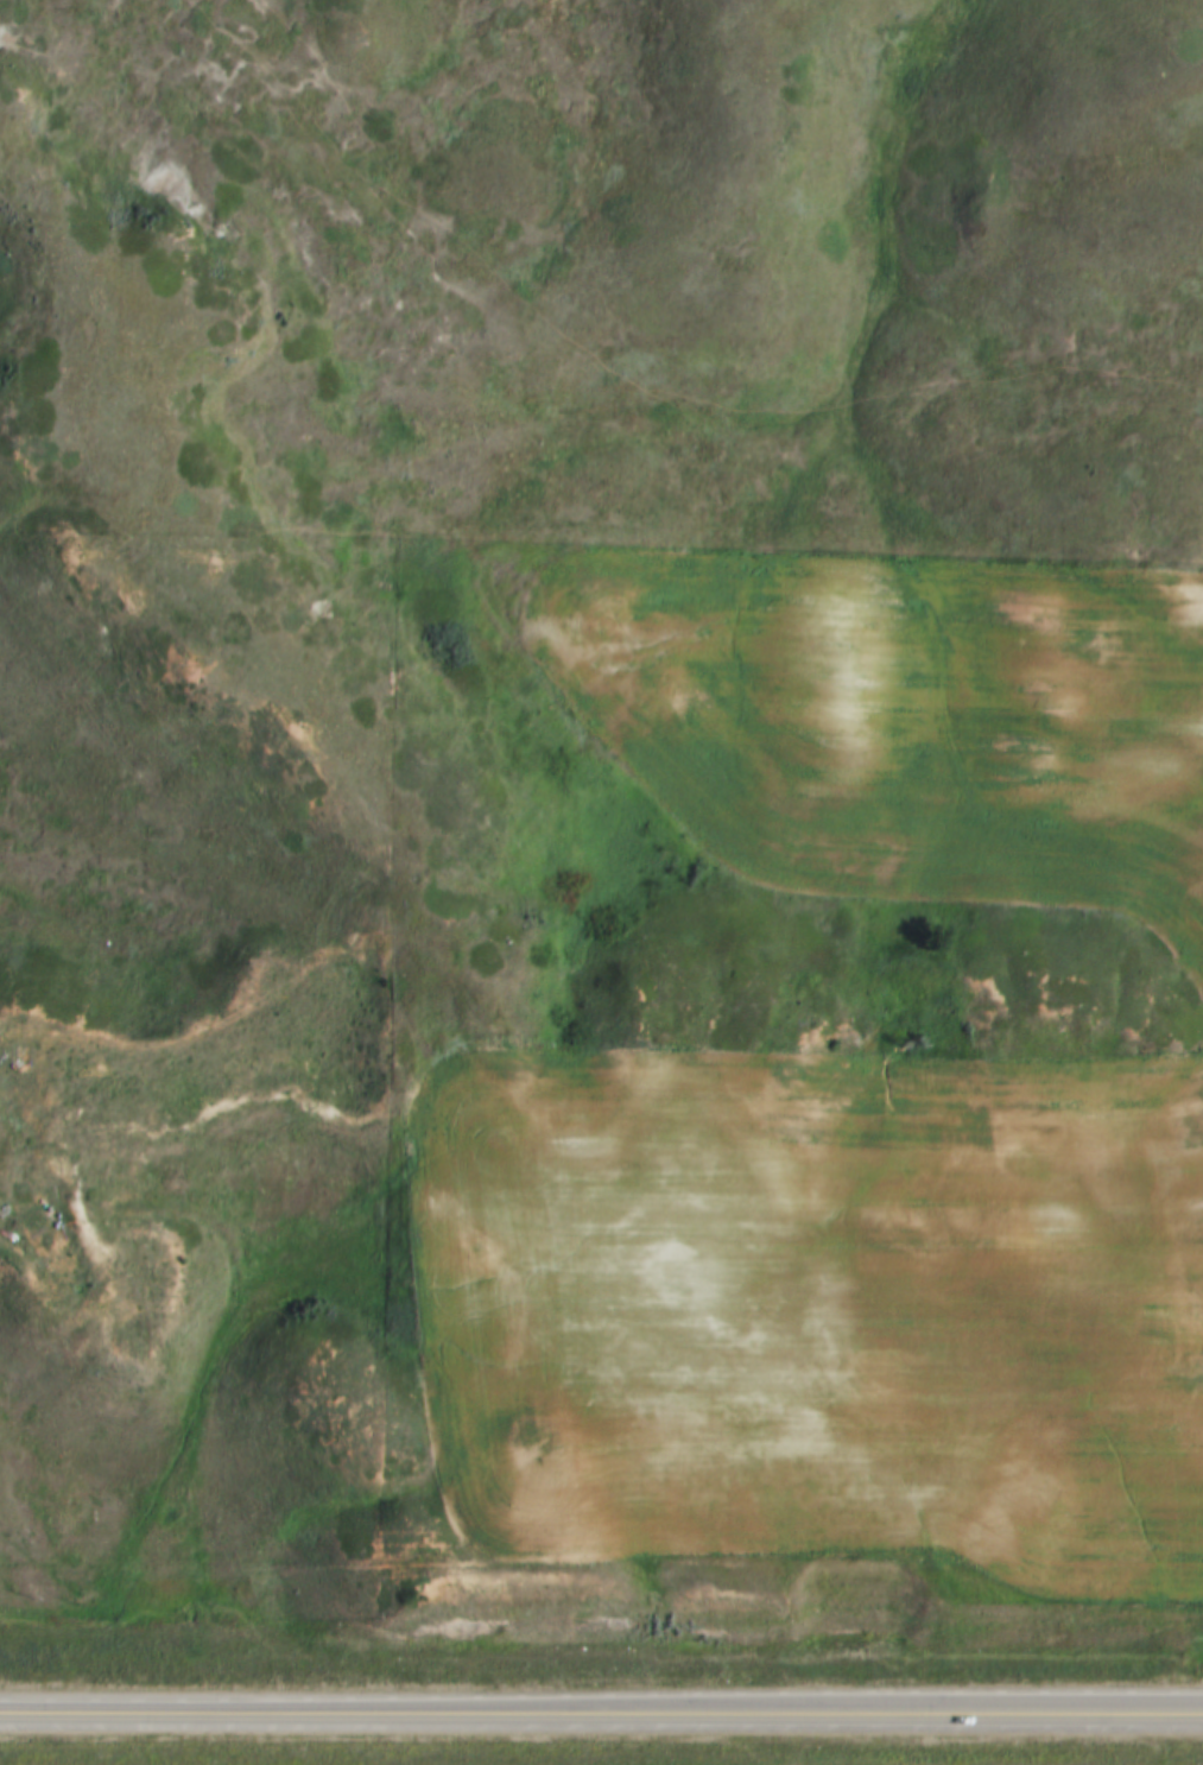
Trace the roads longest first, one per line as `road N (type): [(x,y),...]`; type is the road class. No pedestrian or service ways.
road 1 (primary): [(1071,1723),(564,1727),(0,1712)]
road 2 (primary): [(1202,1722),(1071,1723)]

